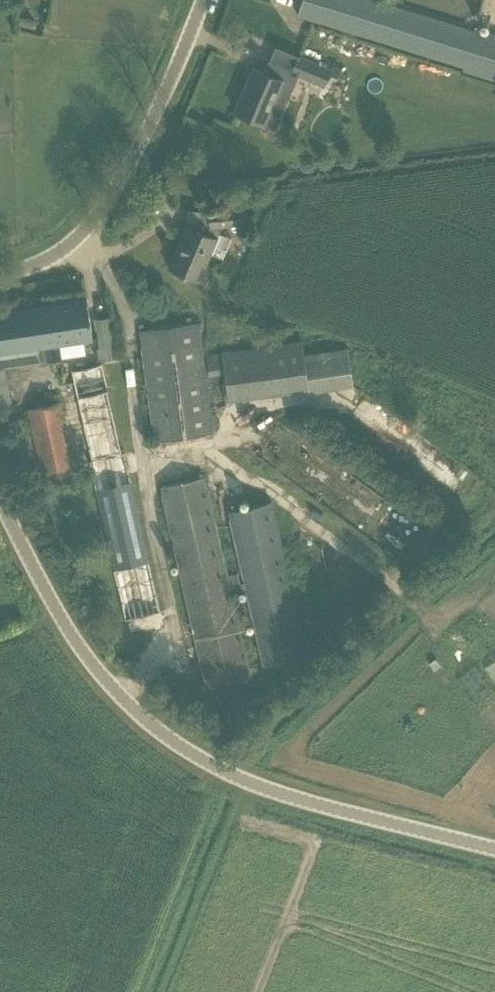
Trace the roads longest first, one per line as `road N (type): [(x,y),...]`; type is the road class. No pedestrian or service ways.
road 1 (unclassified): [(494,857),(236,785),(195,761),(95,670),(0,506)]
road 2 (unclassified): [(0,275),(57,252),(91,224),(162,98),(201,0)]

